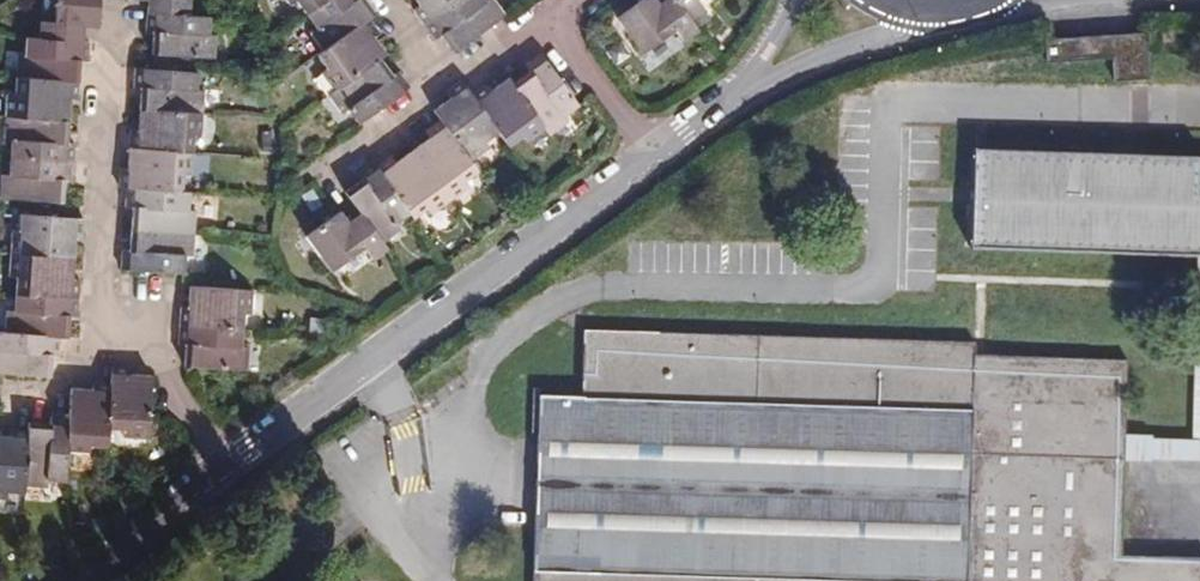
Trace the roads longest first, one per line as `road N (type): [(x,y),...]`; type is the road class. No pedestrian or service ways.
road 1 (residential): [(643,155),(221,462)]
road 2 (residential): [(110,5),(101,348)]
road 3 (residential): [(752,78),(891,29),(932,3)]
road 4 (residential): [(101,348),(158,356),(221,462)]
road 5 (residential): [(542,22),(643,155)]
road 6 (residential): [(304,178),(435,89)]
road 7 (residential): [(752,78),(643,155)]
road 8 (residential): [(435,89),(542,22)]

